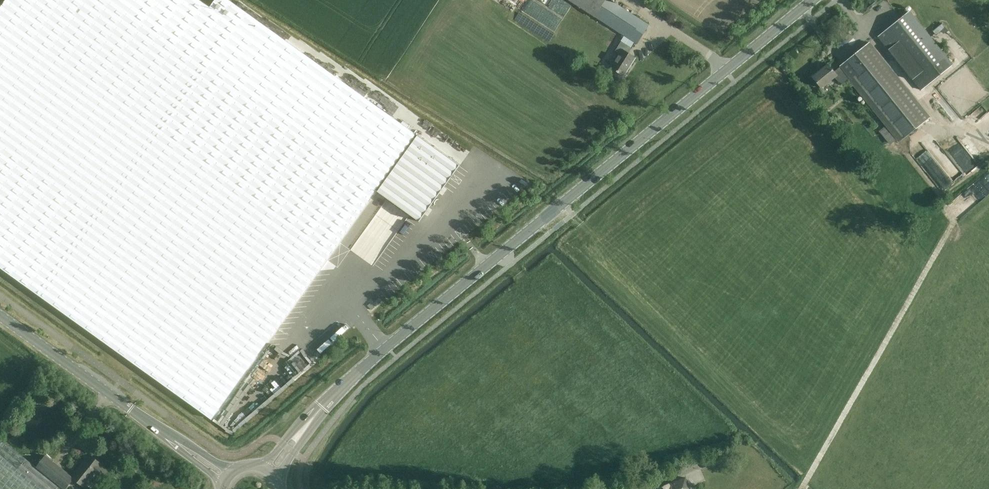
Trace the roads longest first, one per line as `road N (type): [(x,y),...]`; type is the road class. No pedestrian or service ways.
road 1 (tertiary): [(310,421),(443,301),(816,0)]
road 2 (tertiary): [(181,445),(0,318)]

